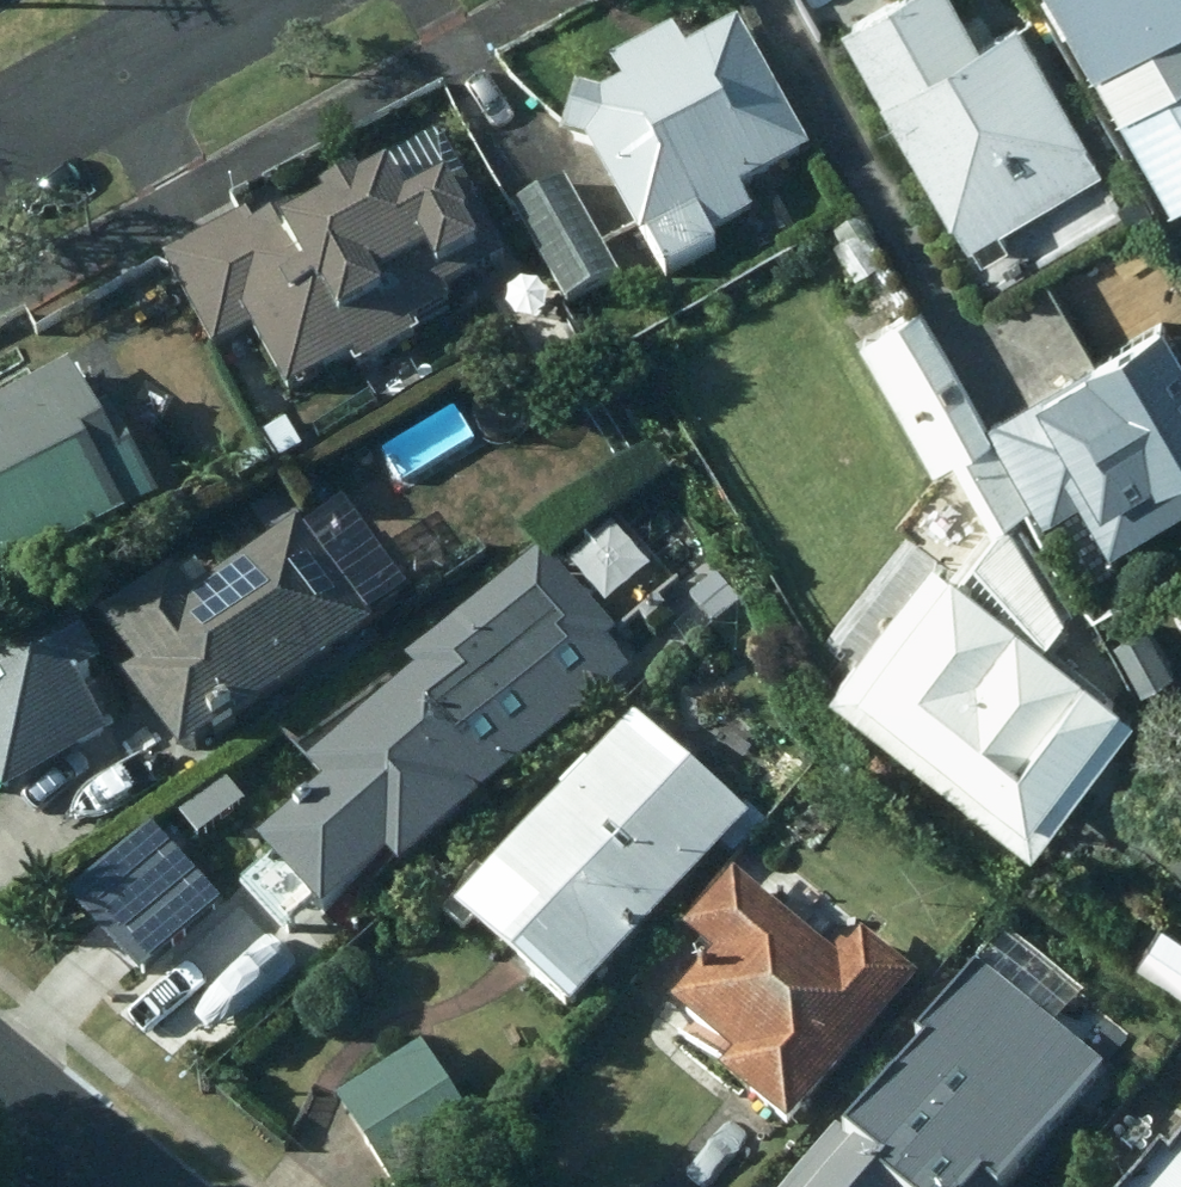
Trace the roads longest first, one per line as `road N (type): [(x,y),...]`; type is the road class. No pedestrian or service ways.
road 1 (residential): [(0,135),(243,0)]
road 2 (residential): [(115,1186),(0,1093)]

